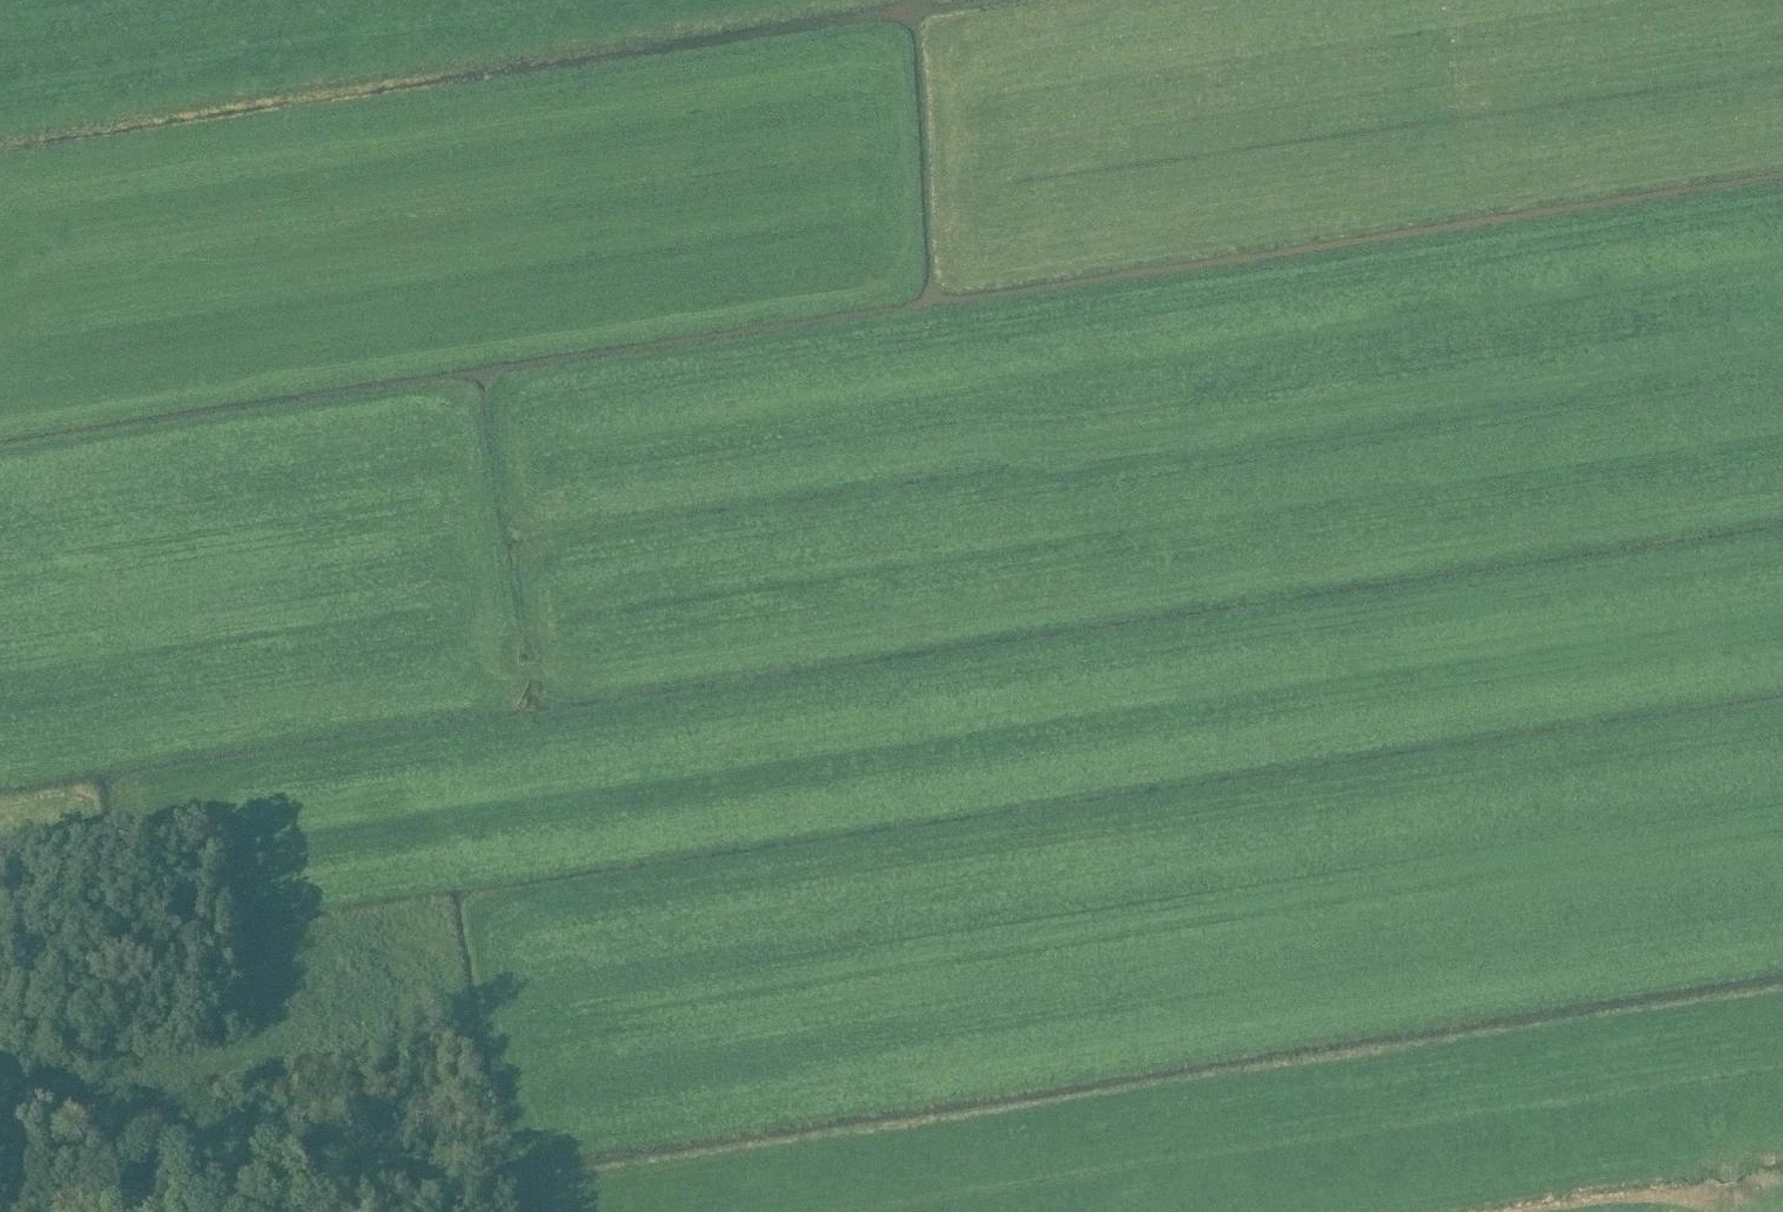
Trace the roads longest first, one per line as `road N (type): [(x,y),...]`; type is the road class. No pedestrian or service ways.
road 1 (track): [(219,1211),(23,1131),(23,1078)]
road 2 (track): [(1516,1211),(1598,1193),(1660,1211)]

